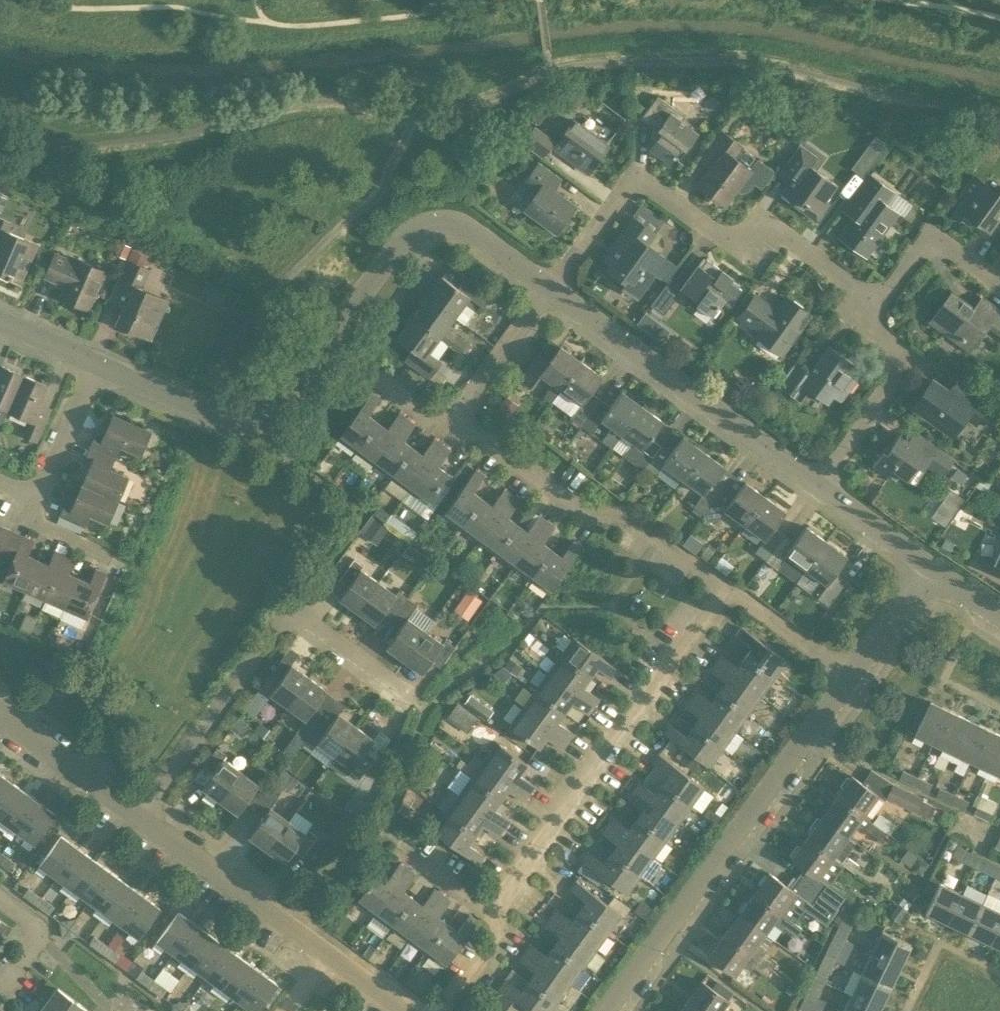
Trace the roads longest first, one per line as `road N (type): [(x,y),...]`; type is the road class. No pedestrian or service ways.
road 1 (residential): [(551,291),(453,222),(405,233),(256,424),(232,423),(96,363)]
road 2 (residential): [(728,588),(650,531),(553,492),(461,418),(551,291)]
road 3 (residential): [(873,324),(811,258),(715,223),(659,179),(631,184),(551,291)]
road 4 (residential): [(613,1010),(853,675)]
road 5 (residential): [(503,907),(728,588)]
road 6 (residential): [(152,827),(296,620),(310,620),(404,690)]
road 7 (residential): [(825,489),(551,291)]
road 8 (residential): [(152,827),(331,955)]
road 9 (residential): [(825,489),(901,381),(898,350),(873,324)]
road 10 (residential): [(0,714),(152,827)]
road 11 (residential): [(873,324),(938,247),(999,284)]
road 12 (residential): [(853,675),(728,588)]
road 13 (residential): [(35,489),(49,478),(96,363)]
road 14 (residential): [(30,927),(139,1010)]
road 15 (residential): [(853,675),(930,567)]
road 16 (residential): [(930,567),(825,489)]

